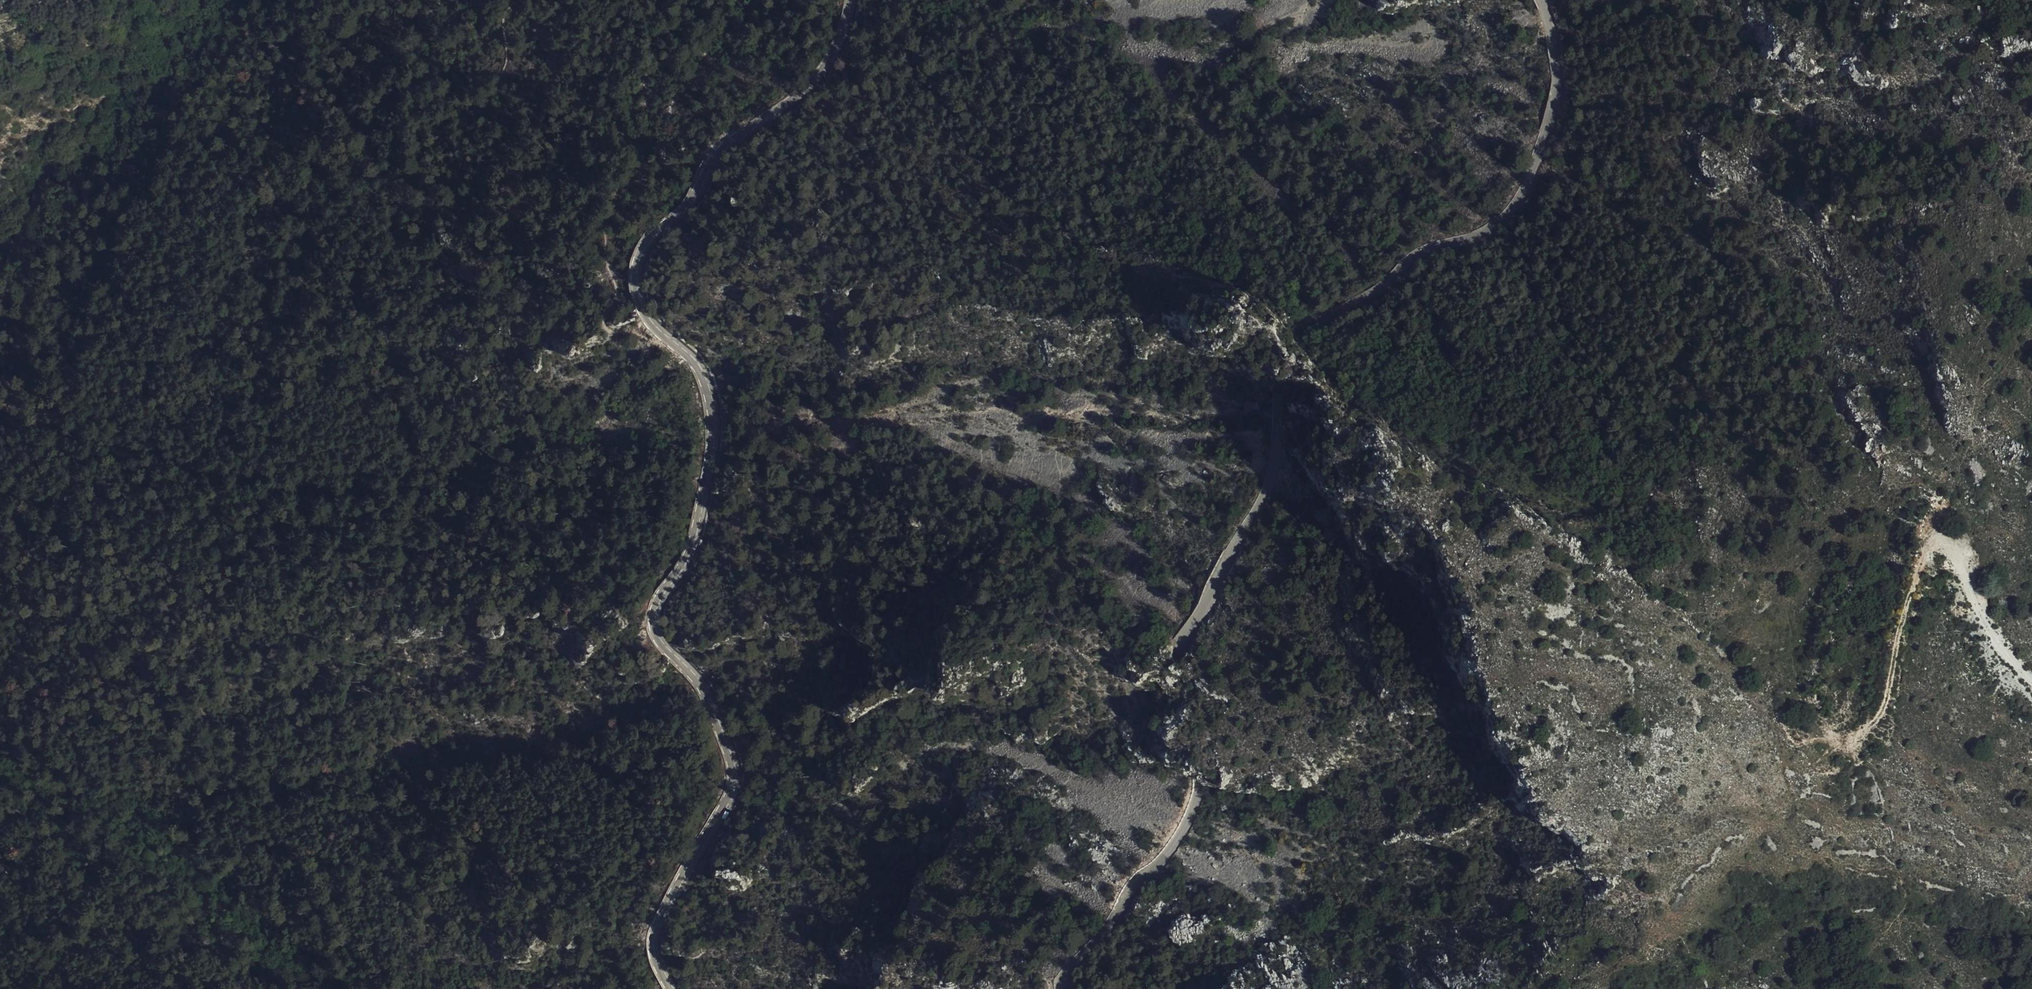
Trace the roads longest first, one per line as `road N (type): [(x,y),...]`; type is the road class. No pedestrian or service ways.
road 1 (tertiary): [(1065,988),(1194,804),(1194,743),(1178,655),(1267,489),(1277,394),(1318,323),(1392,280),(1413,258),(1487,232),(1516,204),(1557,81),(1541,0)]
road 2 (tertiary): [(850,0),(840,41),(818,79),(711,160),(693,201),(654,234),(636,278),(644,314),(695,361),(712,402),(714,448),(696,536),(654,616),(667,648),(708,696),(734,773),(658,926),(657,963),(672,988)]
road 3 (track): [(2031,678),(2005,651),(1945,542),(1933,546),(1910,590),(1882,720),(1840,745)]

